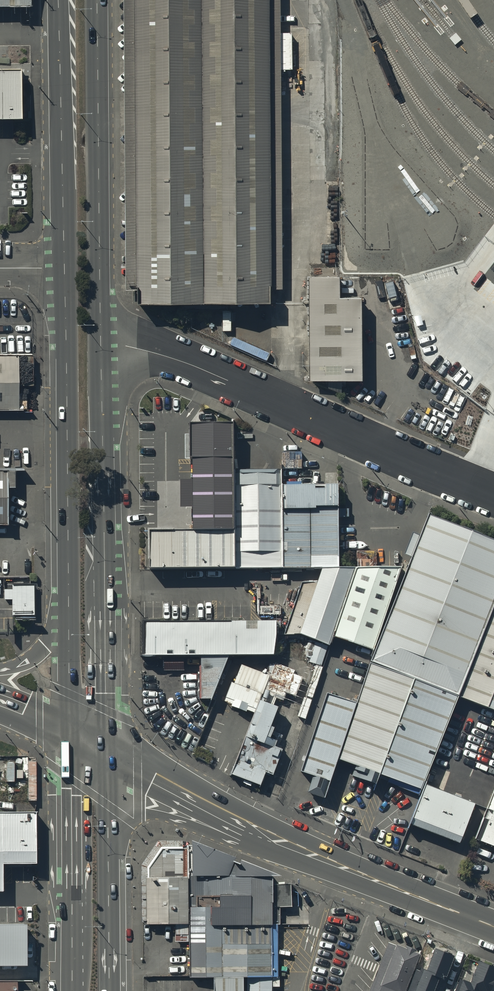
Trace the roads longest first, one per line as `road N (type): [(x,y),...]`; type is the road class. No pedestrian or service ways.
road 1 (tertiary): [(493,927),(309,851),(108,751)]
road 2 (residential): [(493,496),(193,365),(131,347),(102,347)]
road 3 (primary): [(102,347),(108,751)]
road 4 (primary): [(96,0),(102,347)]
road 5 (primary): [(68,591),(63,269)]
road 6 (primary): [(63,269),(59,0)]
road 7 (primary): [(71,990),(68,733)]
road 8 (primary): [(108,751),(109,990)]
road 9 (primary): [(68,733),(68,591)]

